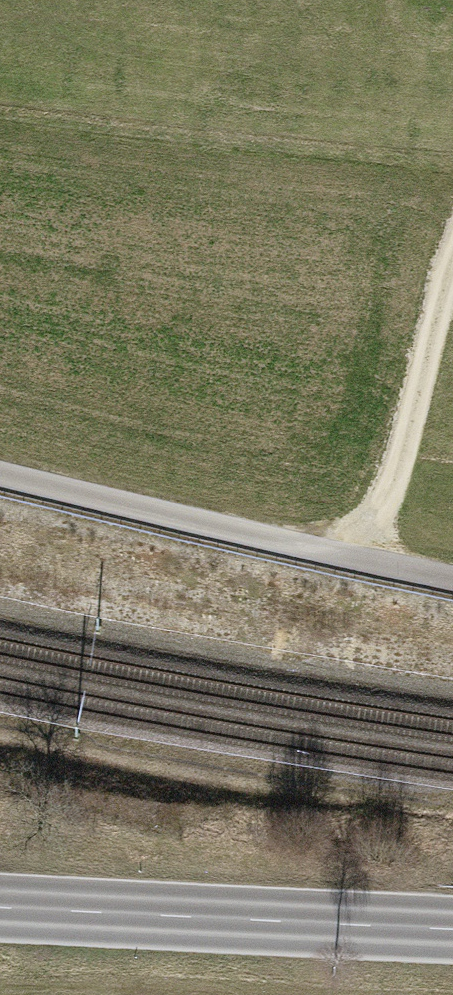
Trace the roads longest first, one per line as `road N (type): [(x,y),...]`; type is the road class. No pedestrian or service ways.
road 1 (track): [(452,576),(0,475)]
road 2 (primary): [(452,930),(0,908)]
road 3 (track): [(452,229),(356,555)]

